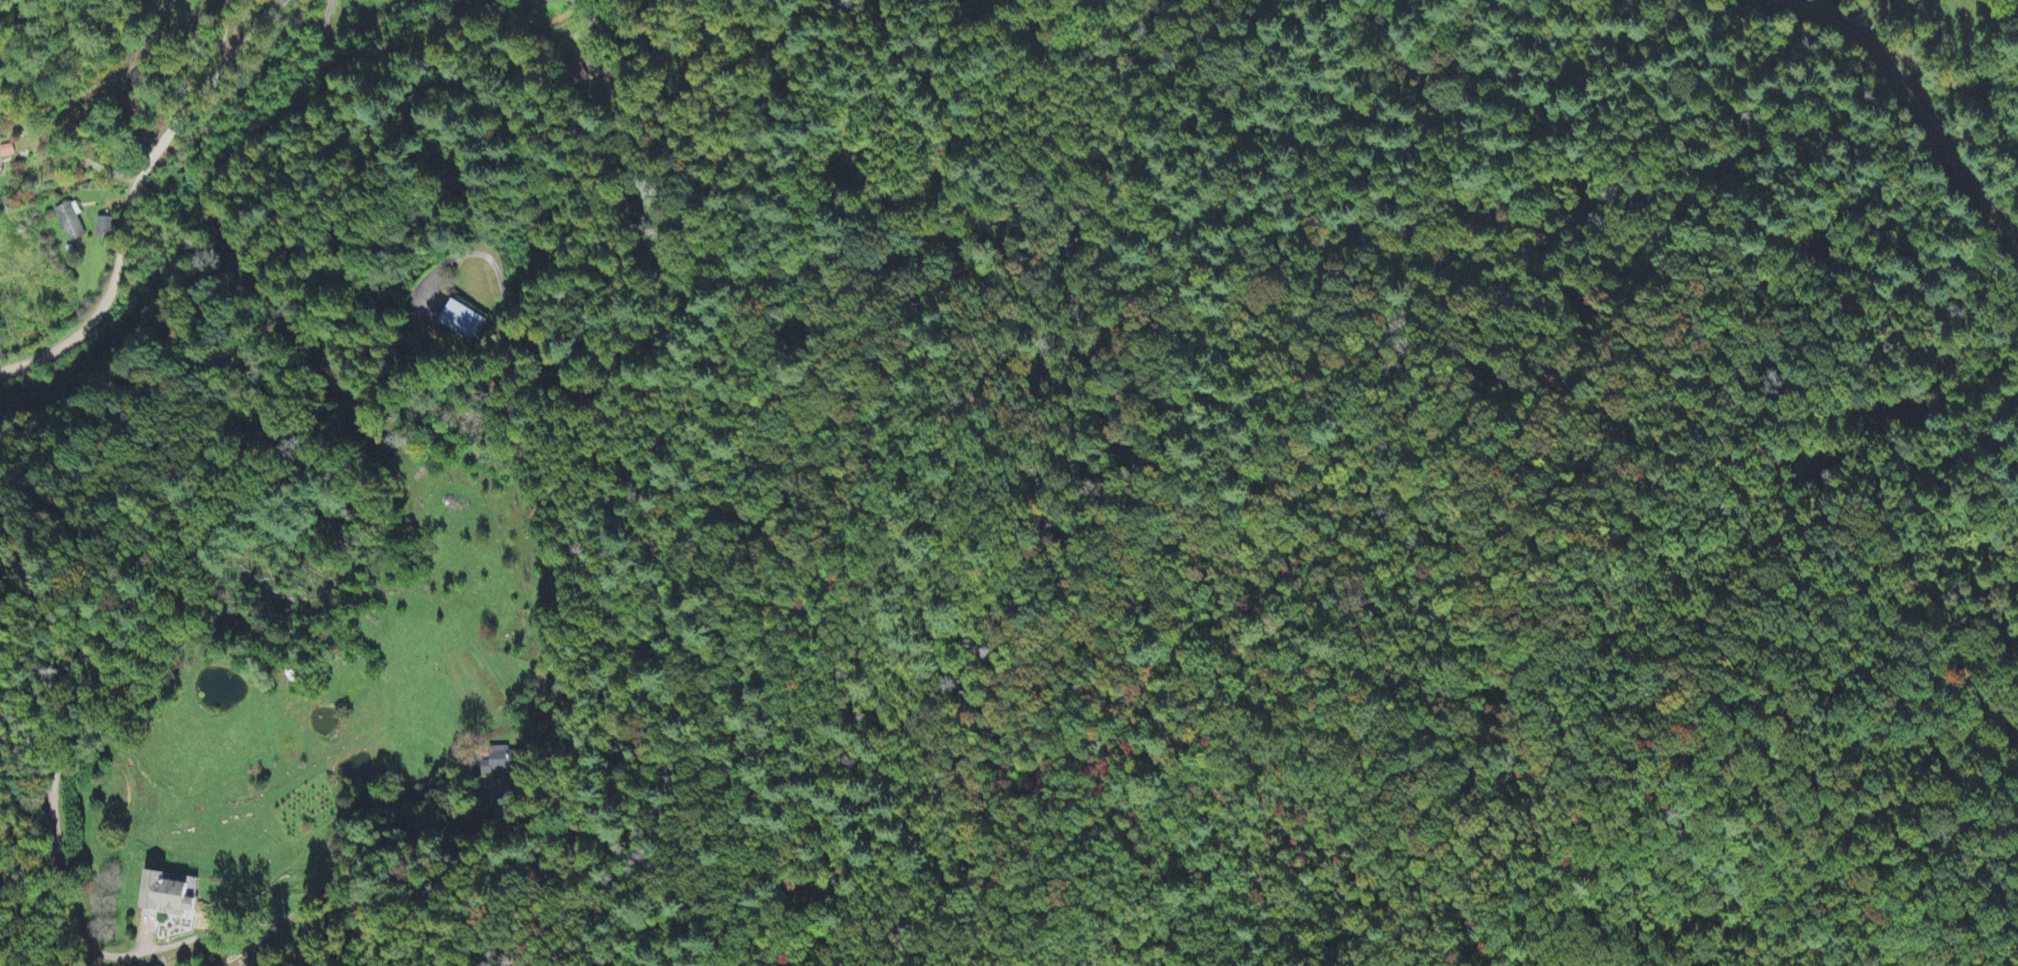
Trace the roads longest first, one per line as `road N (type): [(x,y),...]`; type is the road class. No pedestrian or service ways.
road 1 (residential): [(0,366),(67,341),(96,308),(118,267),(141,180),(279,0)]
road 2 (residential): [(39,965),(34,918),(45,758),(26,659),(0,635)]
road 3 (residential): [(879,965),(798,920),(731,956),(676,965)]

